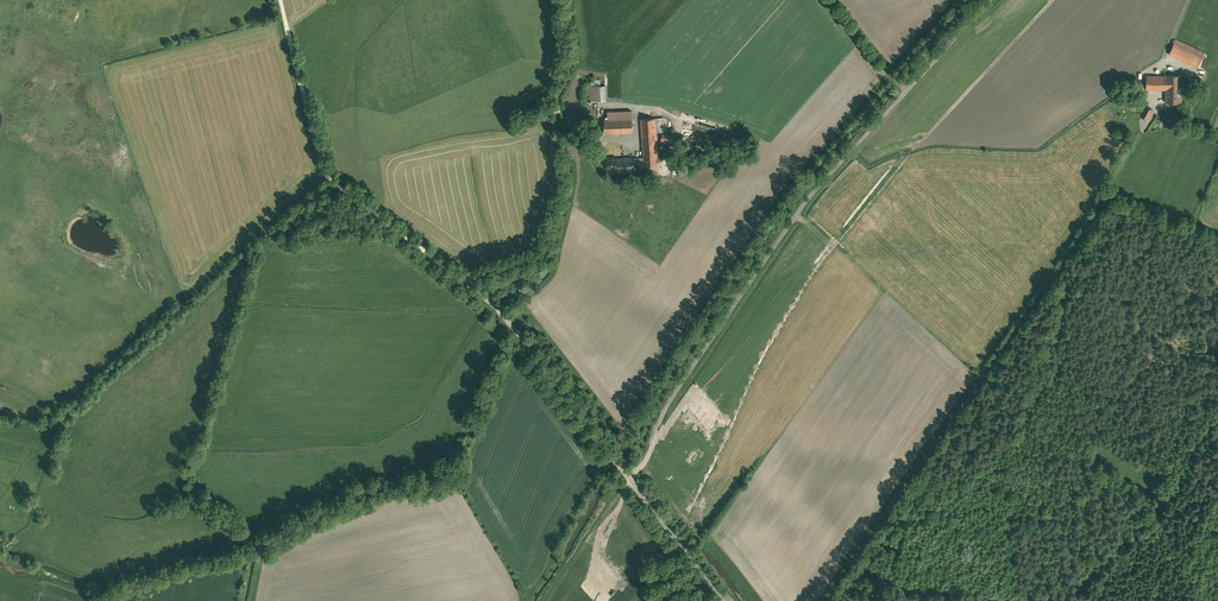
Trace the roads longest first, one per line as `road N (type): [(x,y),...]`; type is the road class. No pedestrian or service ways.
road 1 (unclassified): [(980,0),(814,187),(734,296),(628,477)]
road 2 (track): [(821,600),(1084,231),(1129,148)]
road 3 (track): [(471,286),(322,168),(278,0)]
road 4 (unclassified): [(628,477),(471,286)]
road 5 (track): [(324,171),(187,299)]
road 6 (unclassified): [(719,600),(628,477)]

